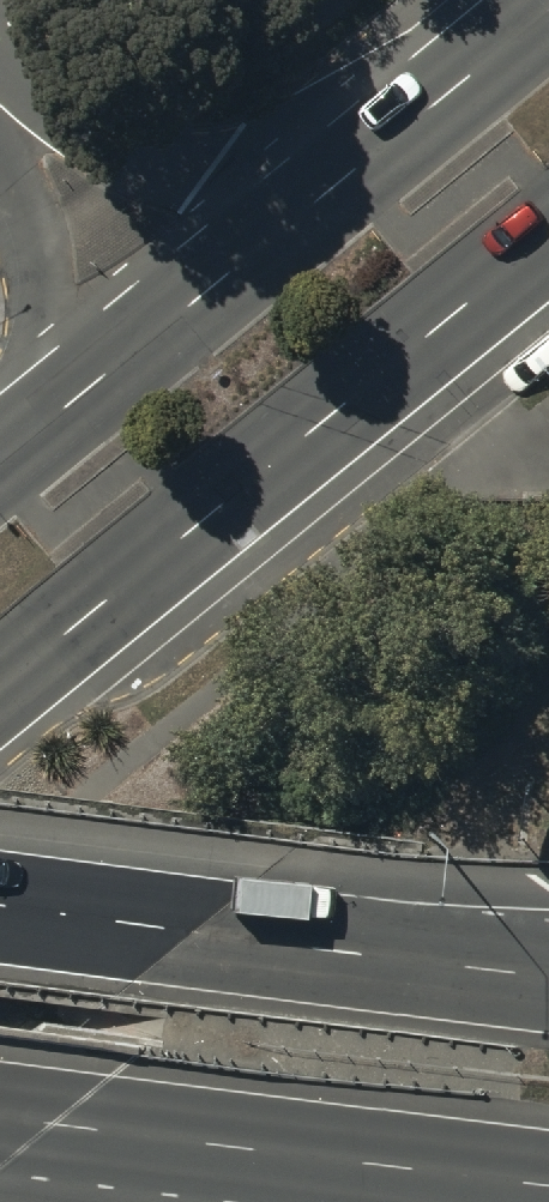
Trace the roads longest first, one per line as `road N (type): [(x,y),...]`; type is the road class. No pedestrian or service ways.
road 1 (secondary): [(548,276),(0,726)]
road 2 (motorway): [(548,1186),(0,1113)]
road 3 (secondary): [(162,332),(548,19)]
road 4 (motorway): [(0,906),(412,955)]
road 5 (residential): [(162,332),(0,125)]
road 6 (secondary): [(0,463),(162,332)]
road 7 (motorway): [(412,955),(548,972)]
road 8 (motorway): [(412,955),(548,955)]

